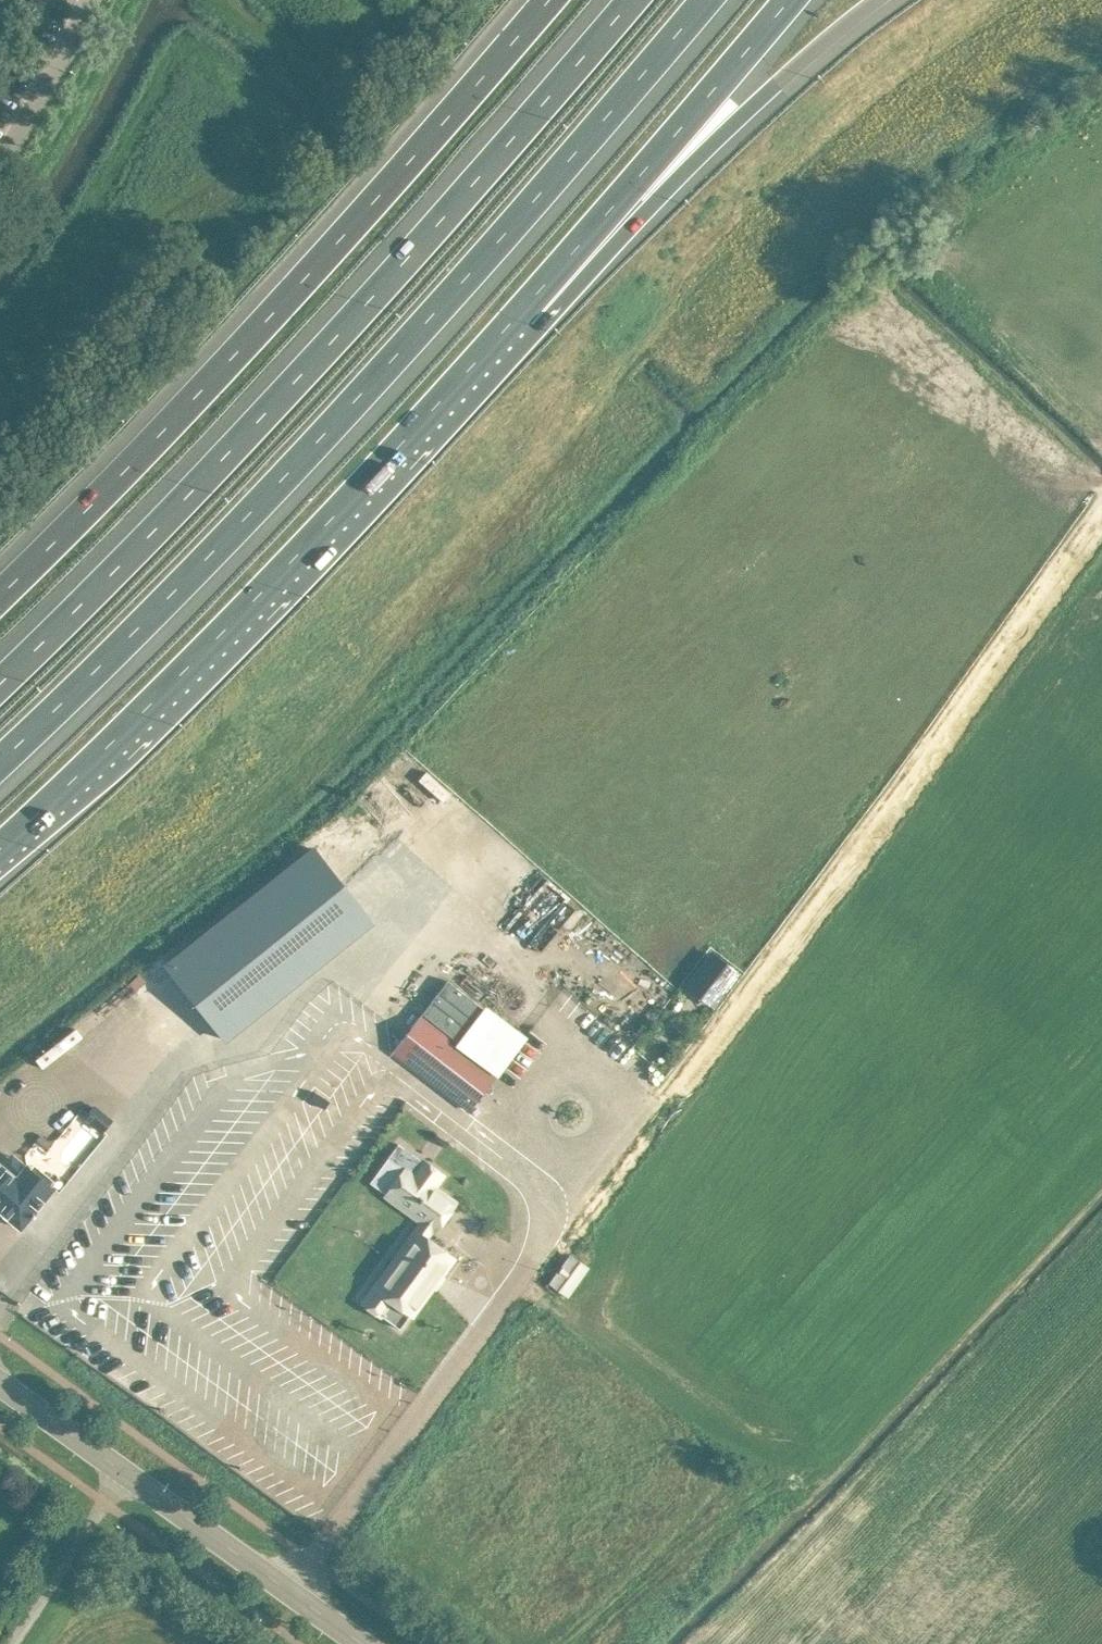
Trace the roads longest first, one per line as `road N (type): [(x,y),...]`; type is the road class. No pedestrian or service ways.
road 1 (motorway): [(0,761),(361,402),(708,0)]
road 2 (motorway): [(629,0),(312,365),(0,681)]
road 3 (motorway): [(547,0),(266,322),(0,594)]
road 4 (motorway): [(0,849),(261,598),(524,309)]
road 5 (motorway): [(524,309),(615,245),(771,88),(880,0)]
road 6 (tertiary): [(366,1643),(0,1383)]
road 7 (motorway): [(524,309),(791,0)]
road 8 (unclassified): [(0,162),(91,0)]

